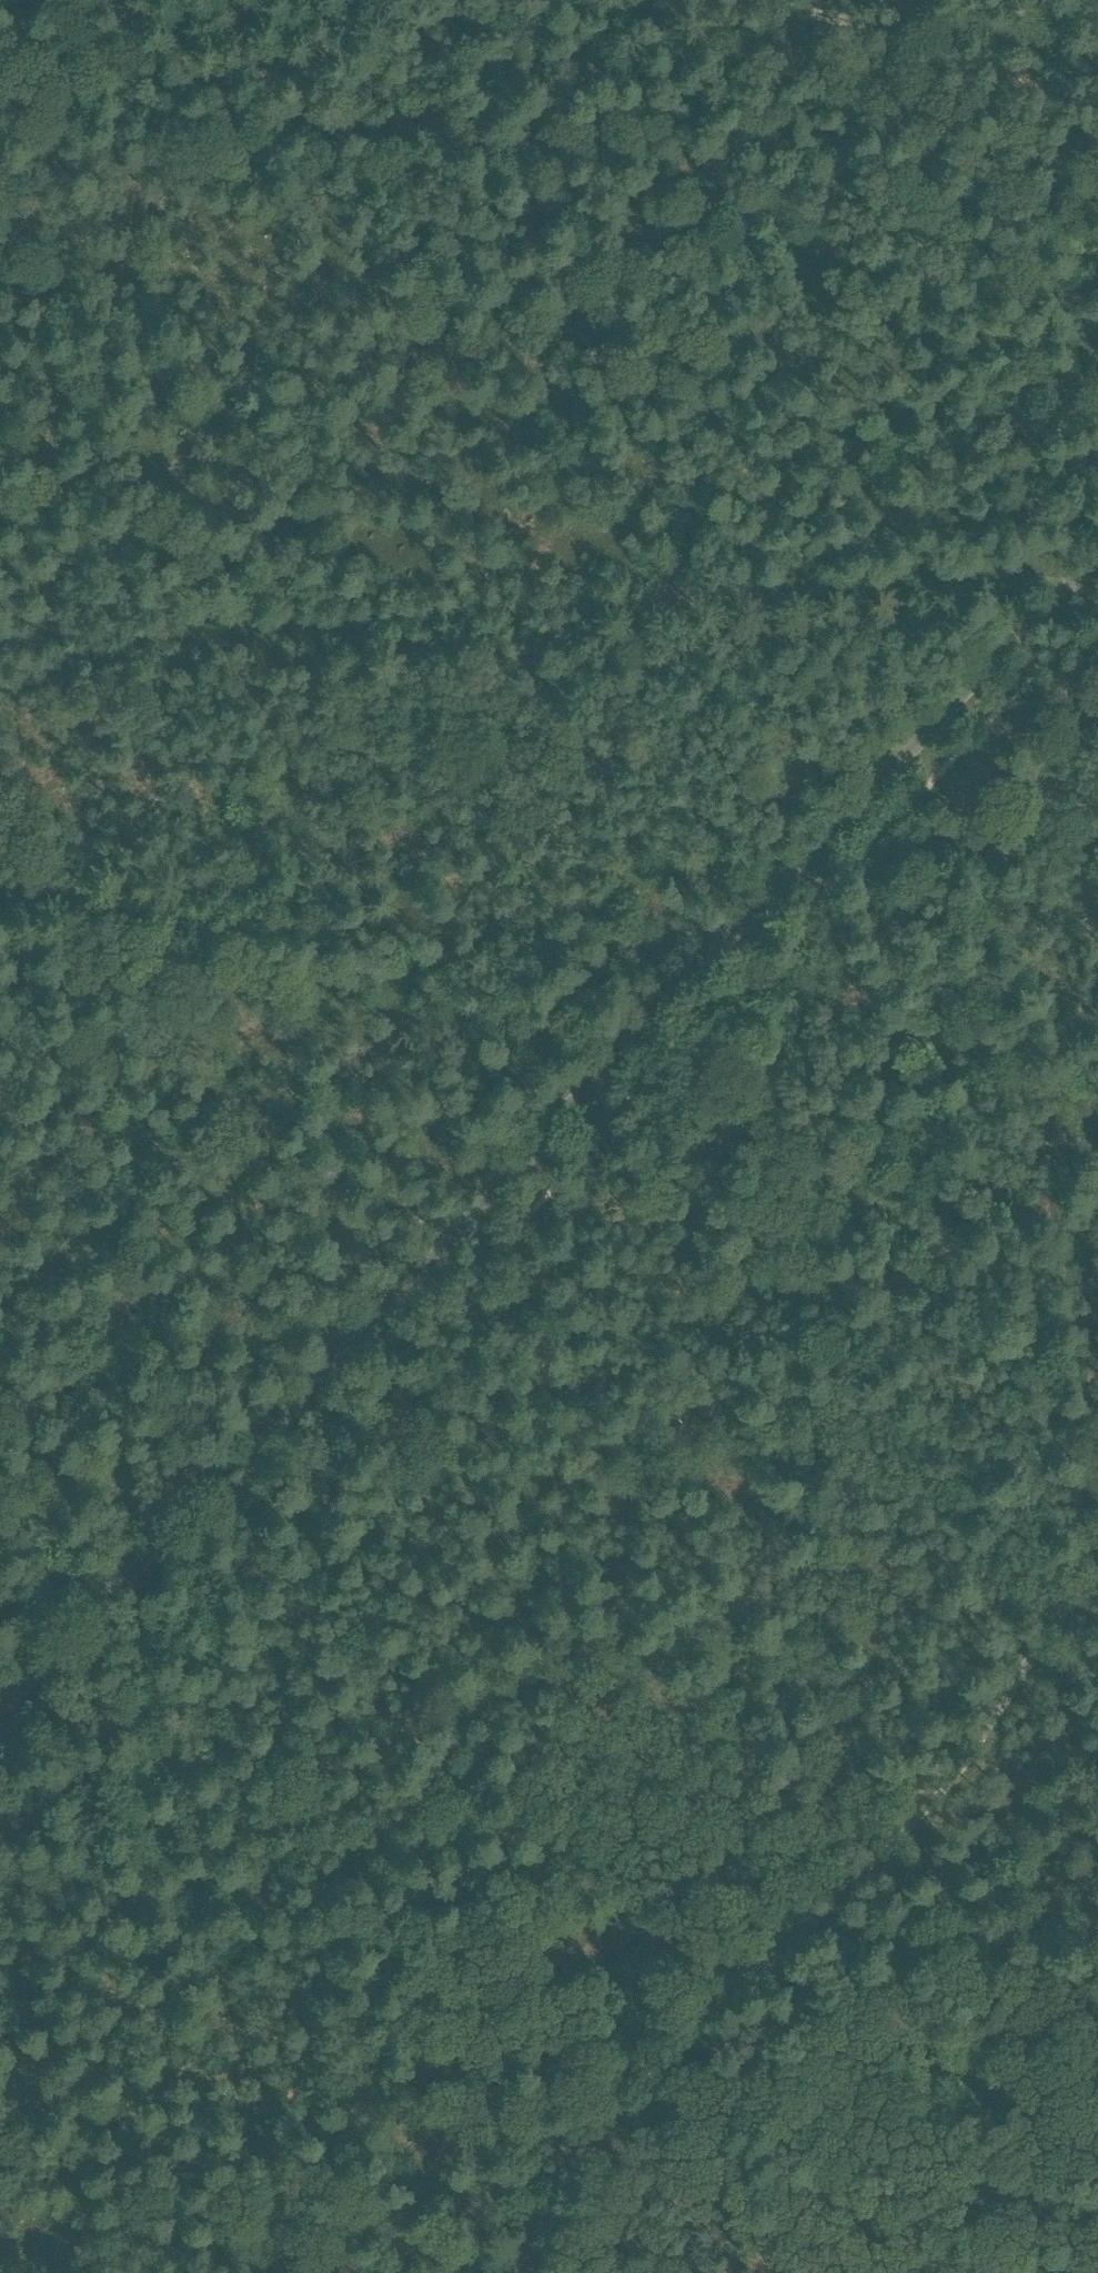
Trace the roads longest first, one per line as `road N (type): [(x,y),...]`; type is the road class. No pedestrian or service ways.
road 1 (unclassified): [(0,1712),(987,667),(1097,567)]
road 2 (track): [(1083,579),(0,640)]
road 3 (track): [(1097,1549),(951,1779),(759,1977),(587,2128),(559,2159),(505,2272)]
road 4 (track): [(818,0),(1097,85)]

